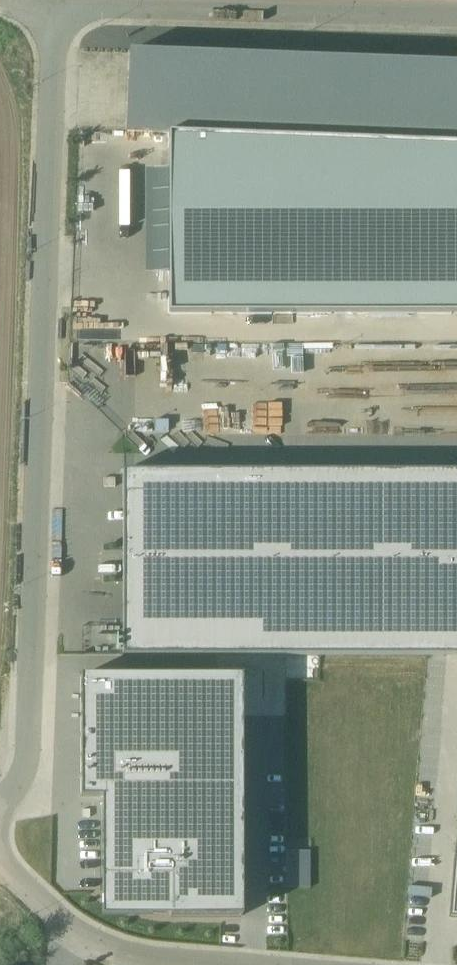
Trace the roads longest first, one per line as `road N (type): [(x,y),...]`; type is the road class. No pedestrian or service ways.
road 1 (residential): [(456,18),(55,7),(26,728),(21,770),(0,801)]
road 2 (residential): [(0,859),(25,892),(99,942),(166,960),(227,964)]

